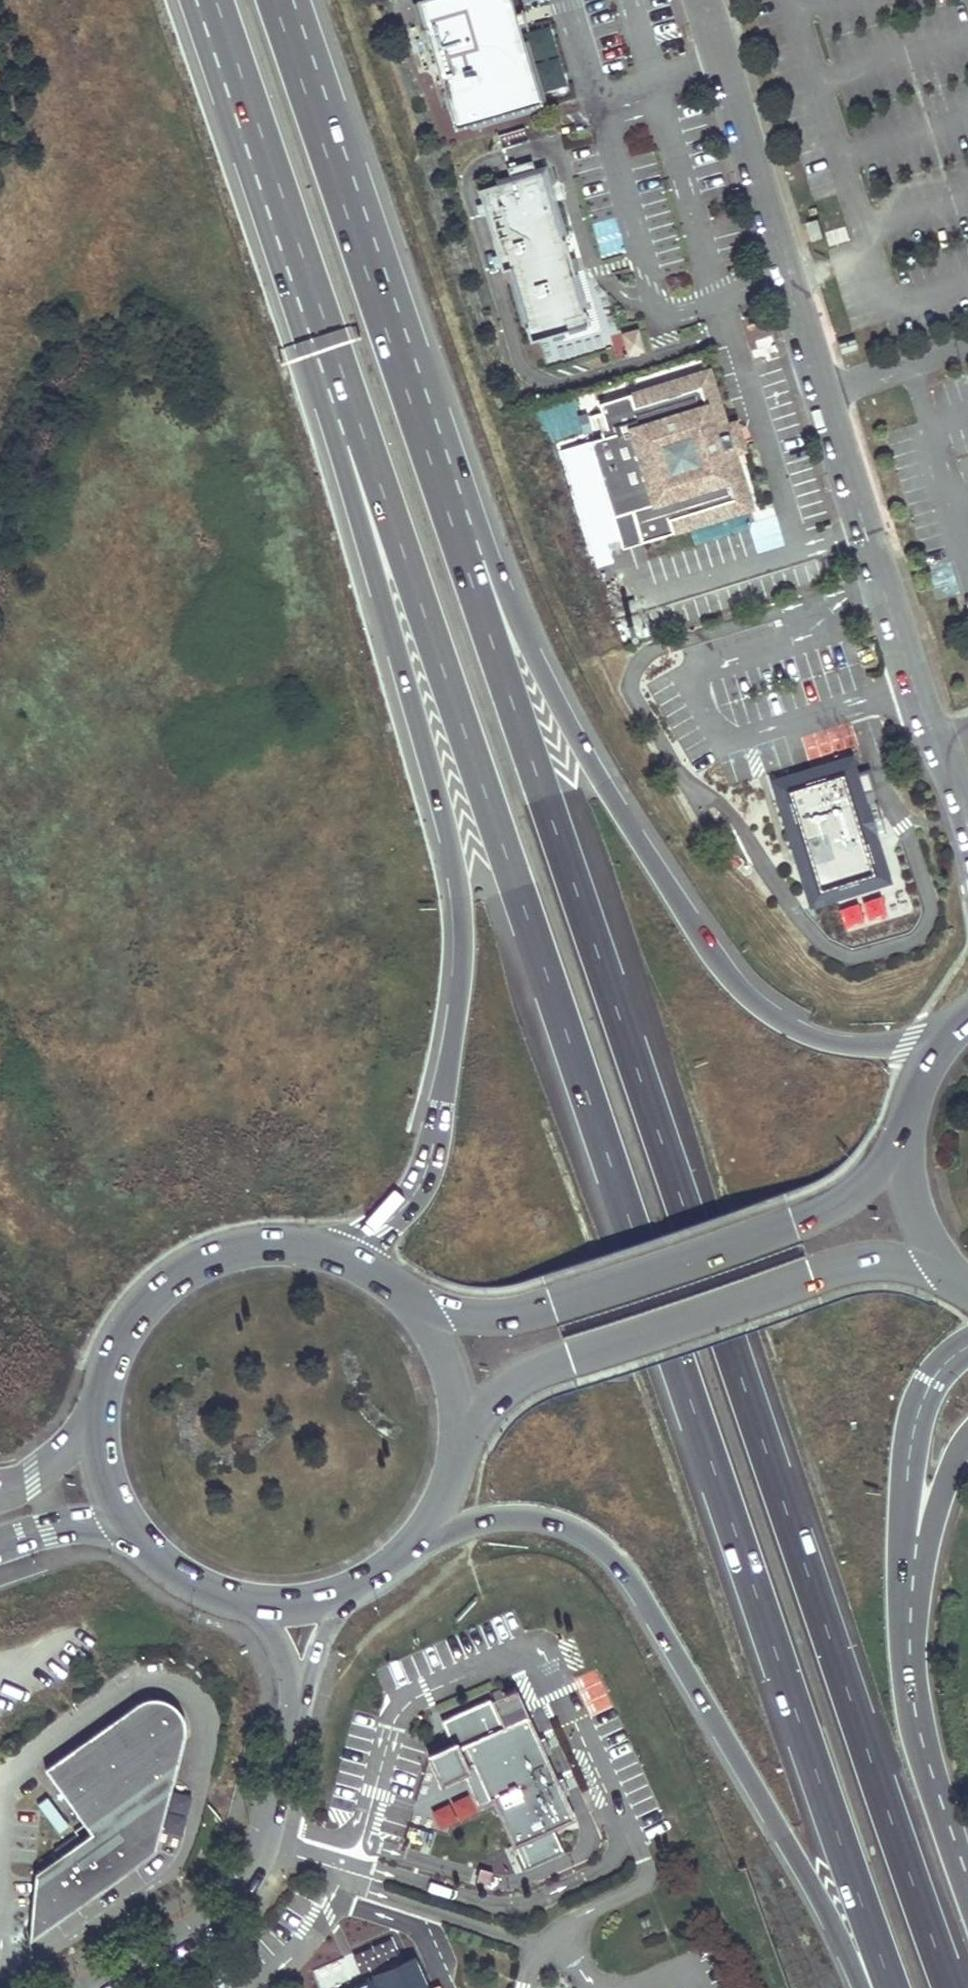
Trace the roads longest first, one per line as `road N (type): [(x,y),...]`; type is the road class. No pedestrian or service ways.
road 1 (trunk): [(360,438),(891,1987)]
road 2 (trunk): [(950,1987),(446,492)]
road 3 (trunk): [(360,438),(462,930),(431,1159),(405,1206),(343,1252)]
road 4 (unclassified): [(967,811),(915,687),(705,0)]
road 5 (trunk): [(933,1041),(843,1042),(791,1023),(740,985),(622,809),(446,492)]
road 6 (trunk): [(411,1543),(459,1523),(527,1514),(595,1538),(615,1558),(823,1902),(862,1987)]
road 7 (secondary): [(456,1433),(486,1393),(523,1367),(812,1267),(897,1256),(946,1278)]
road 8 (secondary): [(897,1156),(833,1197),(551,1298),(457,1308),(403,1291)]
road 9 (trunk): [(446,492),(282,0)]
road 10 (trunk): [(208,0),(360,438)]
road 11 (unclassified): [(297,1707),(264,1840),(242,1887),(208,1924),(91,1987)]
road 12 (trunk): [(967,1882),(911,1678),(915,1560)]
road 13 (secondary): [(343,1252),(268,1239),(178,1267),(126,1316),(96,1390)]
road 14 (trunk): [(915,1560),(907,1480),(918,1407),(937,1374),(967,1346)]
road 15 (secondary): [(96,1390),(104,1489),(134,1541)]
road 16 (secondary): [(456,1433),(450,1371),(431,1327),(403,1291)]
road 17 (secondary): [(96,1390),(80,1431),(62,1451),(0,1495)]
road 18 (secondary): [(0,1545),(77,1524),(134,1541)]
road 19 (trunk): [(915,1560),(967,1435)]
road 20 (secondary): [(897,1156),(903,1200),(946,1278)]
road 21 (unclassified): [(242,1598),(279,1642),(297,1707)]
road 22 (unclassified): [(297,1707),(339,1590)]
road 23 (secondary): [(134,1541),(179,1574),(242,1598)]
road 24 (secondary): [(933,1041),(905,1096),(897,1156)]
road 25 (secondary): [(411,1543),(442,1493),(456,1433)]

